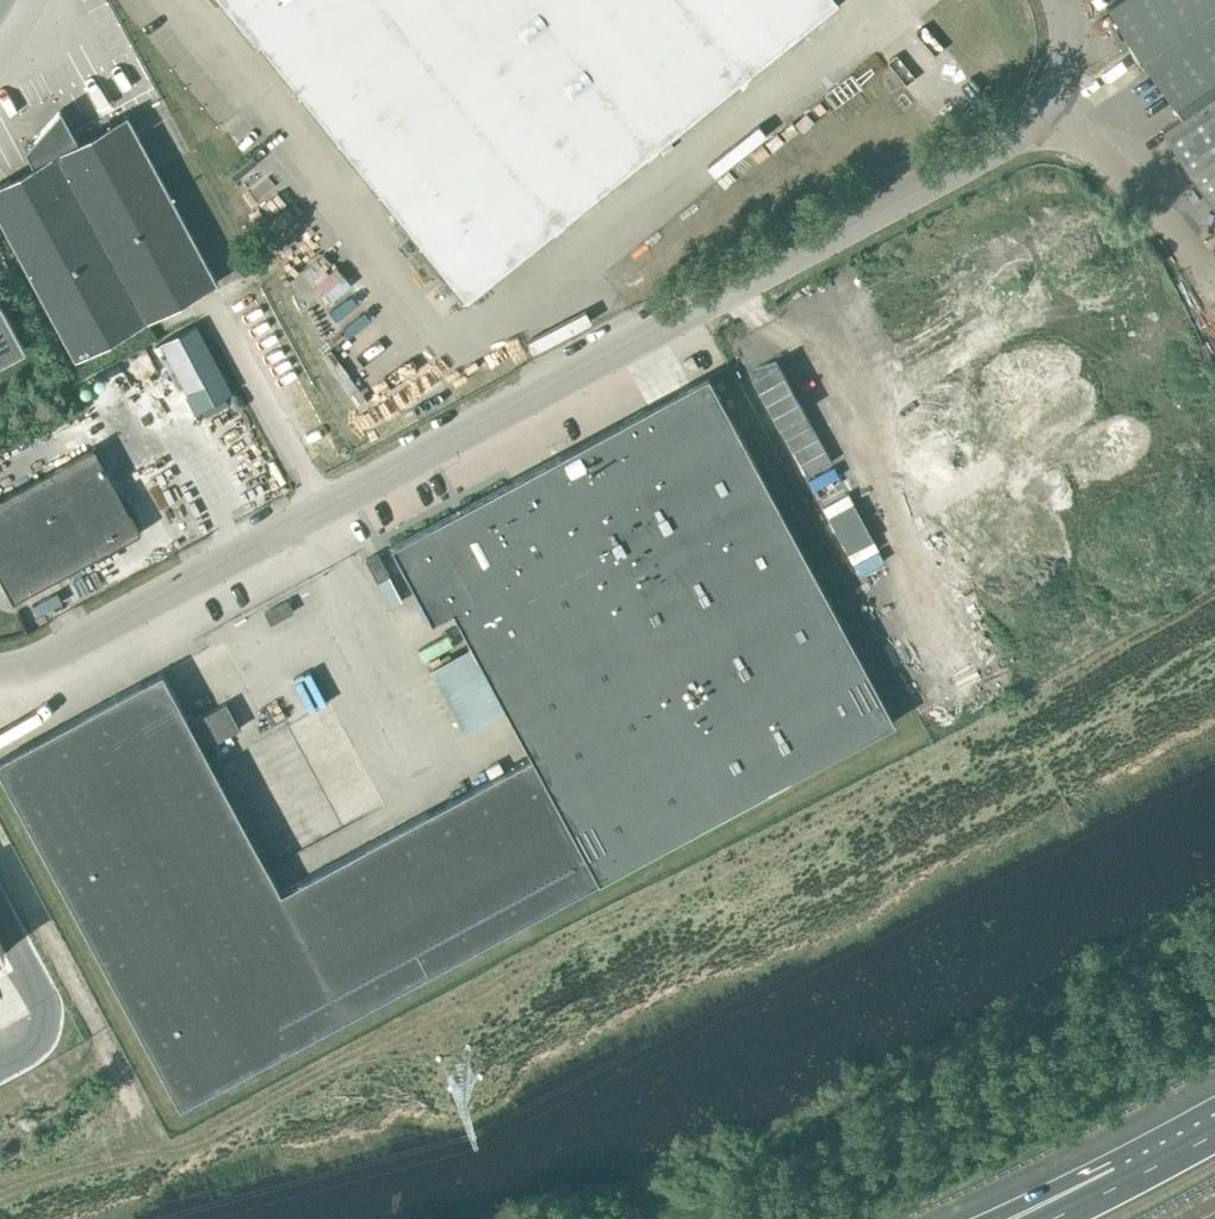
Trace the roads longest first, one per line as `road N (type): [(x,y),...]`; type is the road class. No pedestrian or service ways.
road 1 (unclassified): [(0,668),(40,661),(1012,135),(1049,97),(1062,57),(1058,0)]

